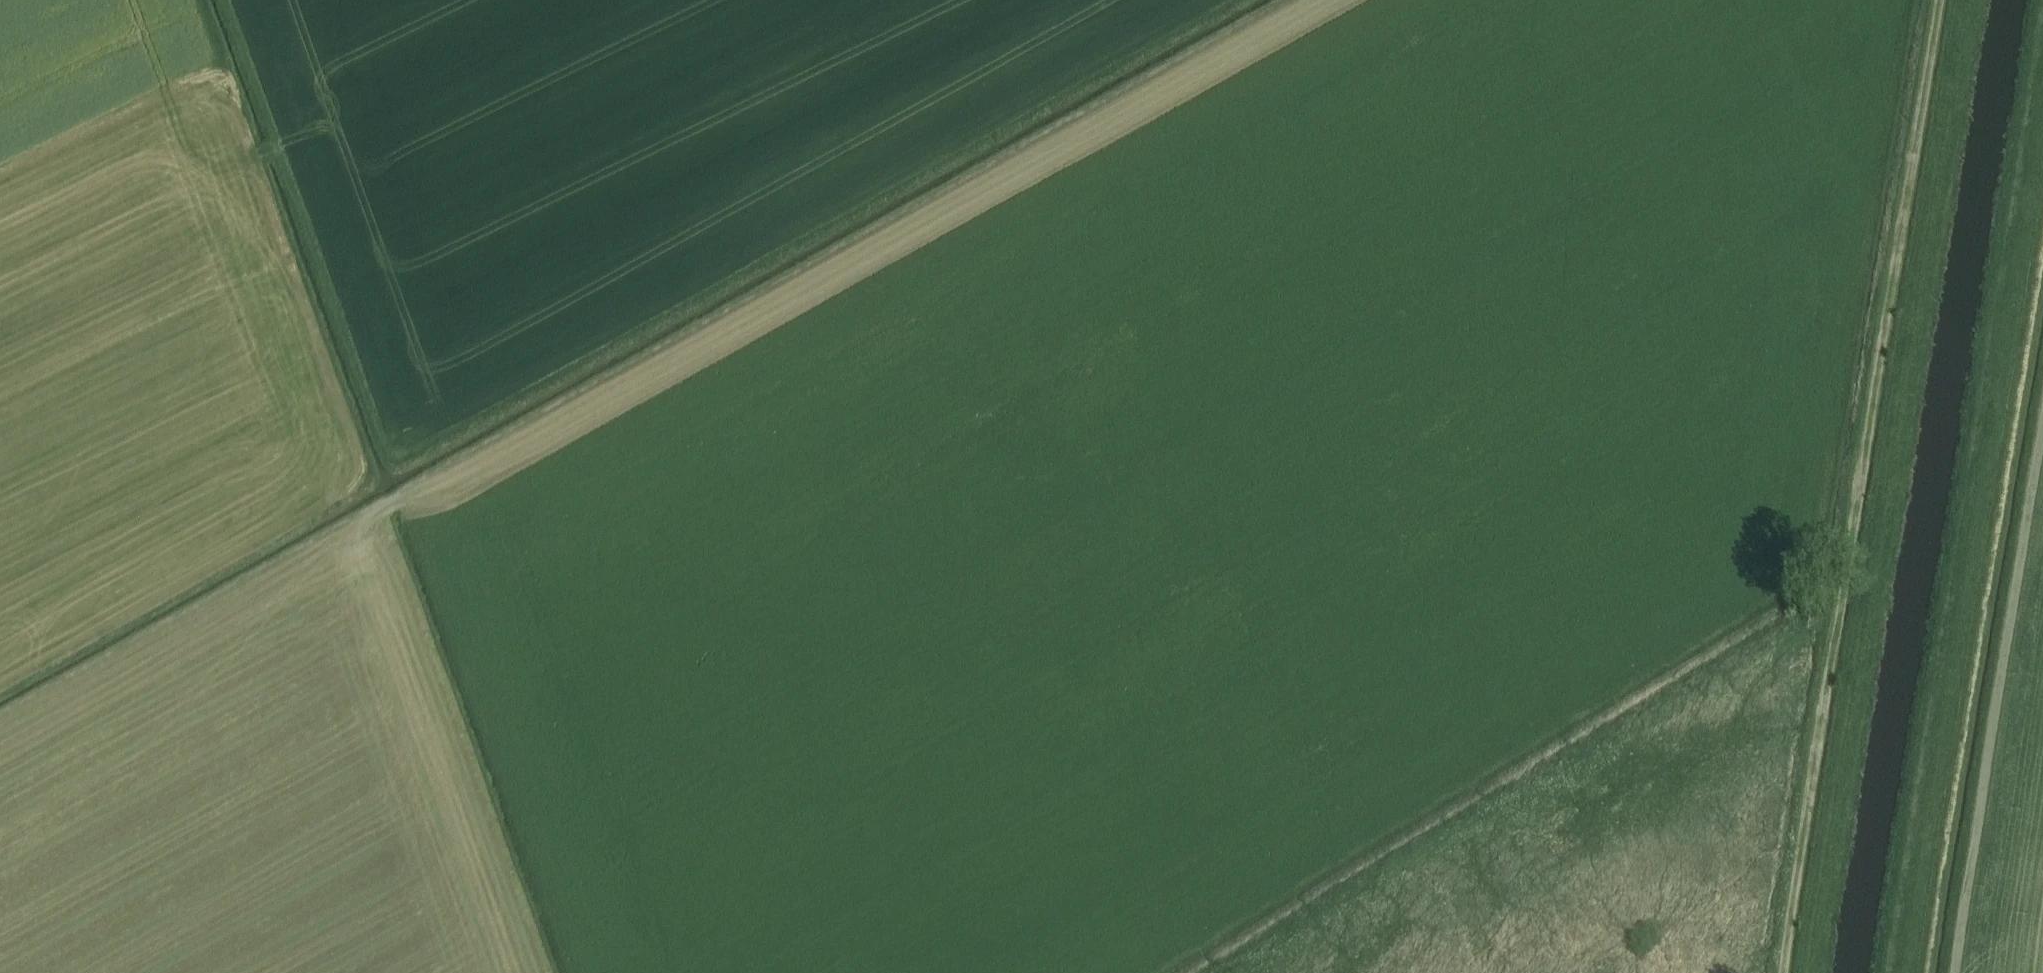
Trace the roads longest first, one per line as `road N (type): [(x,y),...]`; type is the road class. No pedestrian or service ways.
road 1 (track): [(1280,0),(439,467),(336,533)]
road 2 (track): [(1785,972),(1941,0)]

